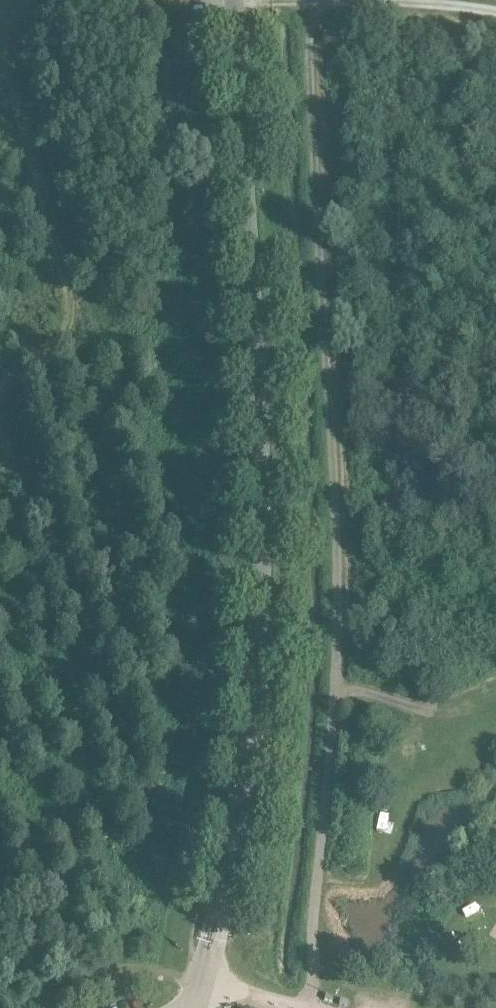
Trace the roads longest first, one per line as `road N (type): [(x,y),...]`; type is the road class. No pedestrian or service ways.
road 1 (unclassified): [(195,1007),(244,783),(259,634),(255,344),(234,0)]
road 2 (track): [(311,1),(336,536),(334,690),(311,1007)]
road 3 (track): [(0,10),(193,0),(495,12)]

